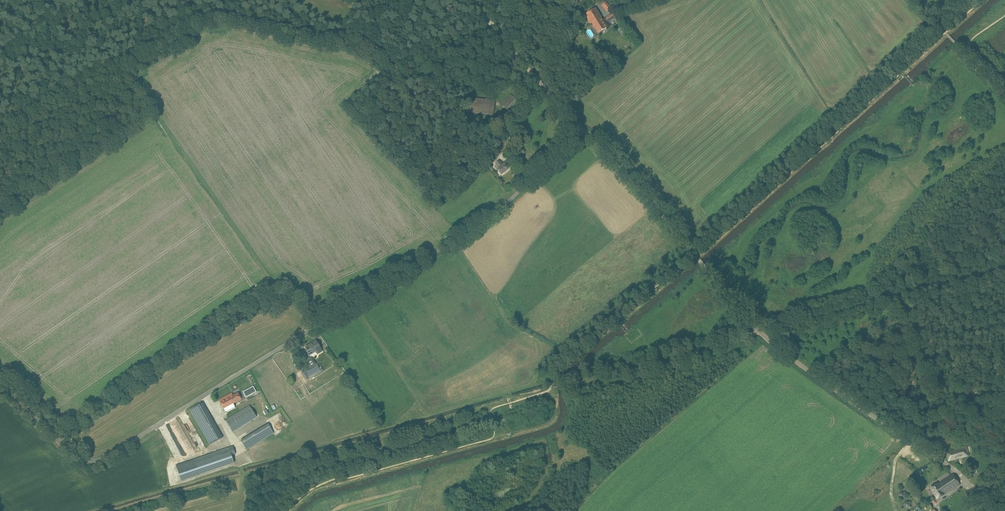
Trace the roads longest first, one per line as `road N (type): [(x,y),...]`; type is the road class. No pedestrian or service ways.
road 1 (unclassified): [(0,386),(74,454),(104,458),(481,223),(582,127)]
road 2 (unclassified): [(985,510),(957,471),(760,332),(582,127)]
road 3 (track): [(114,510),(493,408)]
road 4 (track): [(196,11),(0,124)]
road 5 (track): [(310,329),(180,151)]
road 6 (track): [(760,332),(621,373)]

